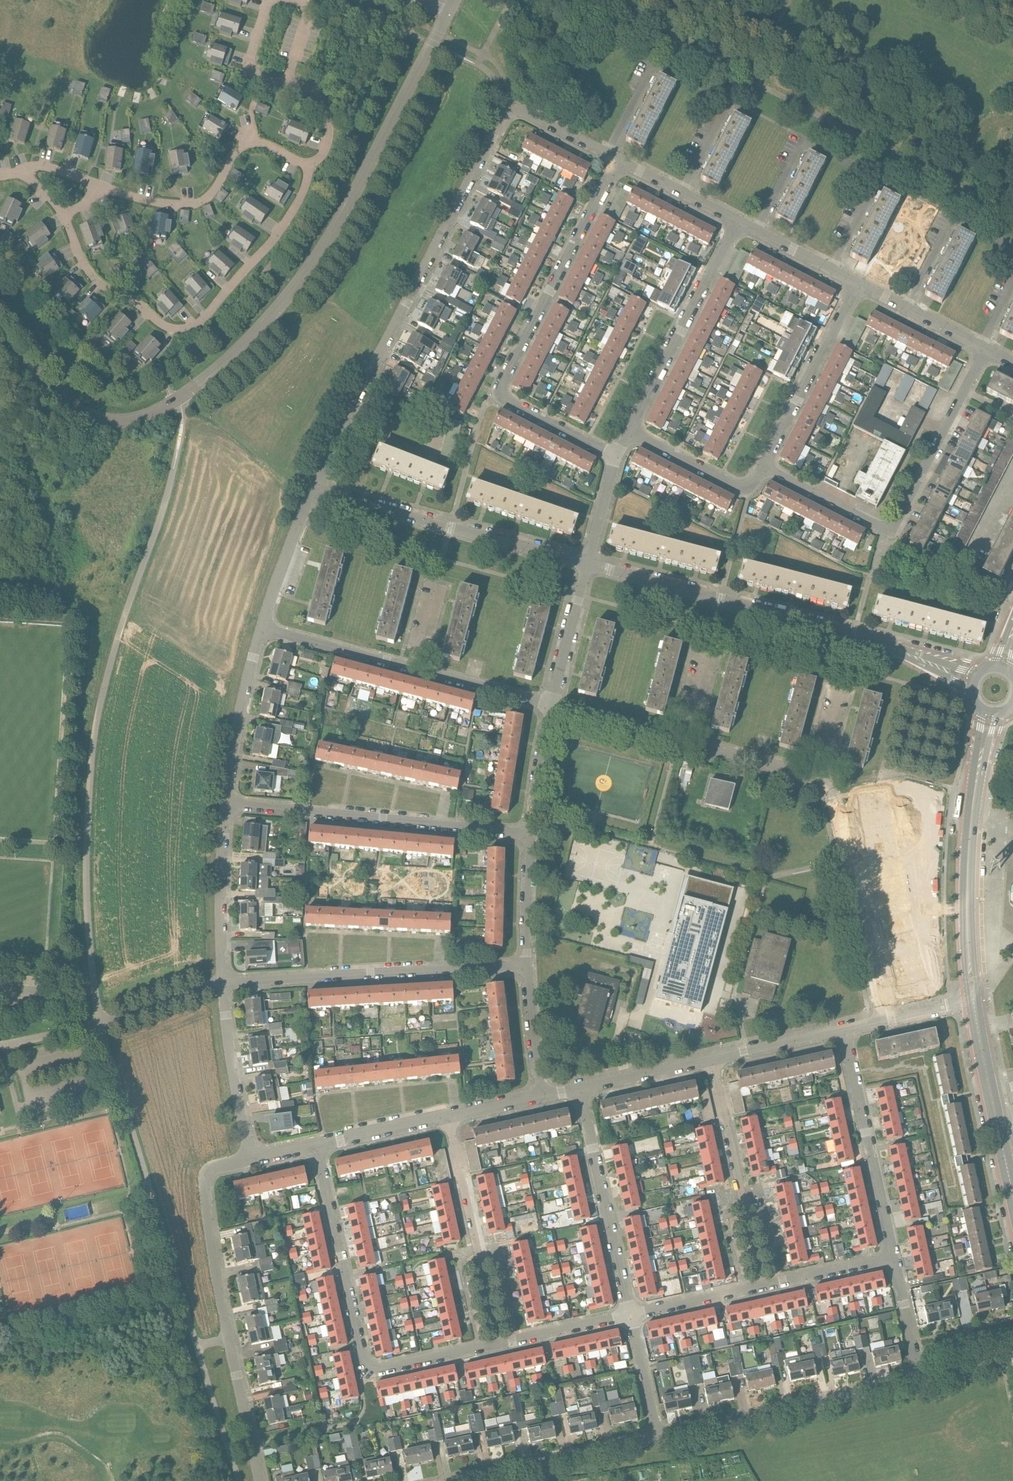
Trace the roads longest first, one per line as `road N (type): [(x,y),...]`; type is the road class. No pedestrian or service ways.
road 1 (unclassified): [(175,401),(258,331),(310,267),(454,0)]
road 2 (residential): [(313,488),(503,115),(524,109)]
road 3 (residential): [(973,680),(855,634),(587,562)]
road 4 (residential): [(616,456),(496,390),(617,157)]
road 5 (residential): [(260,1480),(203,1181),(211,1167),(251,1158)]
road 6 (residential): [(223,979),(528,966)]
road 7 (residential): [(531,834),(228,803)]
road 8 (tertiary): [(974,1002),(969,845),(989,712)]
road 9 (residential): [(682,190),(725,98),(660,59),(608,152)]
road 10 (residential): [(587,562),(313,488)]
road 11 (residential): [(830,267),(873,178),(813,138),(800,143),(755,228)]
road 12 (residential): [(656,1435),(919,1378)]
road 13 (residential): [(882,1022),(831,791),(817,775)]
road 14 (residential): [(627,430),(737,219)]
road 15 (residential): [(894,1257),(844,1030)]
road 16 (residential): [(499,1342),(448,1116)]
road 17 (residential): [(763,1285),(713,1059)]
road 18 (residential): [(630,1313),(581,1088)]
road 19 (residential): [(369,1365),(317,1144)]
road 20 (unclassified): [(175,401),(133,418),(91,414),(0,329)]
road 21 (residential): [(453,1480),(656,1435)]
road 22 (residential): [(760,463),(855,280)]
road 23 (residential): [(889,526),(983,347)]
road 24 (residential): [(251,1158),(223,979)]
road 25 (residential): [(228,803),(262,627)]
road 26 (residential): [(223,979),(228,803)]
road 27 (residential): [(1012,247),(954,218),(907,307)]
road 28 (residential): [(760,463),(741,486),(627,430)]
road 29 (residential): [(414,665),(262,627)]
road 30 (tertiary): [(1007,1170),(977,1021)]
road 31 (residential): [(262,627),(313,488)]
road 32 (residential): [(552,702),(587,562)]
road 33 (residential): [(889,526),(760,463)]
road 34 (residential): [(552,702),(414,665)]
road 35 (residential): [(817,775),(684,739)]
road 36 (residential): [(684,739),(552,702)]
road 37 (residential): [(630,1313),(763,1285)]
road 38 (residential): [(581,1088),(713,1059)]
road 39 (residential): [(499,1342),(630,1313)]
road 40 (residential): [(713,1059),(844,1030)]
road 41 (residential): [(763,1285),(894,1257)]
road 42 (residential): [(317,1144),(448,1116)]
road 43 (residential): [(531,834),(552,702)]
road 44 (residential): [(528,966),(531,834)]
road 45 (residential): [(369,1365),(499,1342)]
road 46 (residential): [(100,1024),(223,979)]
road 47 (residential): [(545,1095),(528,966)]
road 48 (residential): [(656,1435),(630,1313)]
road 49 (residential): [(919,1378),(894,1257)]

